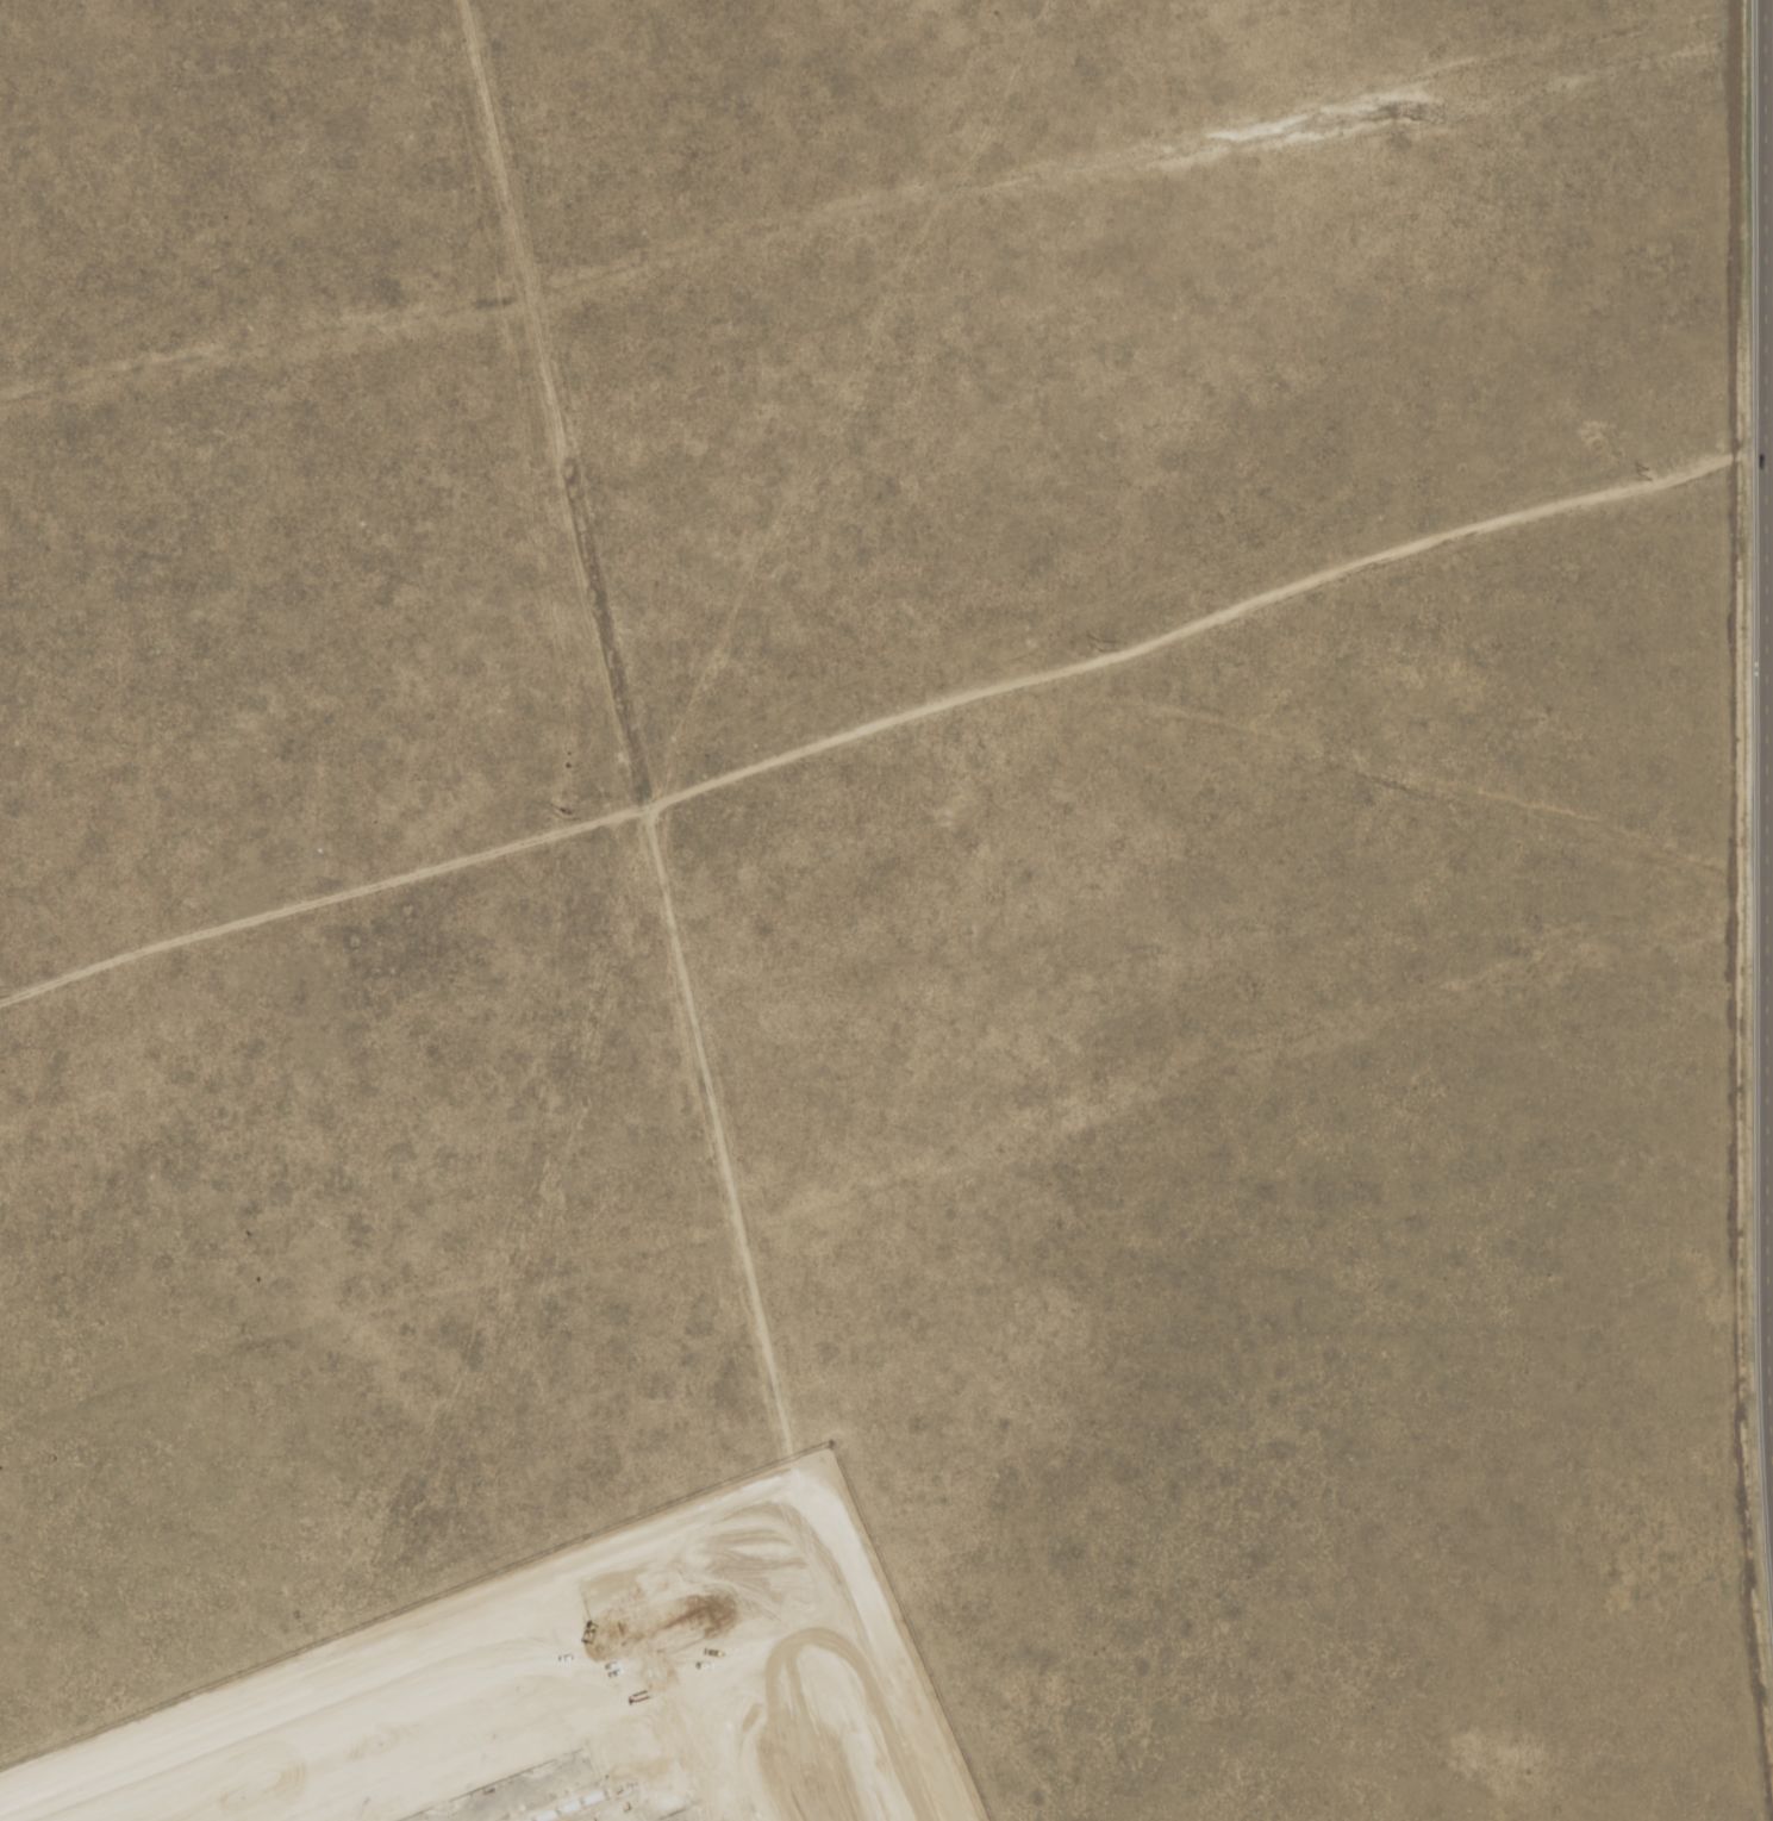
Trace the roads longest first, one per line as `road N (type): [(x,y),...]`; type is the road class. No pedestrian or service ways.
road 1 (secondary): [(1756,0),(1763,300),(1753,912),(1759,1433),(1772,1621)]

